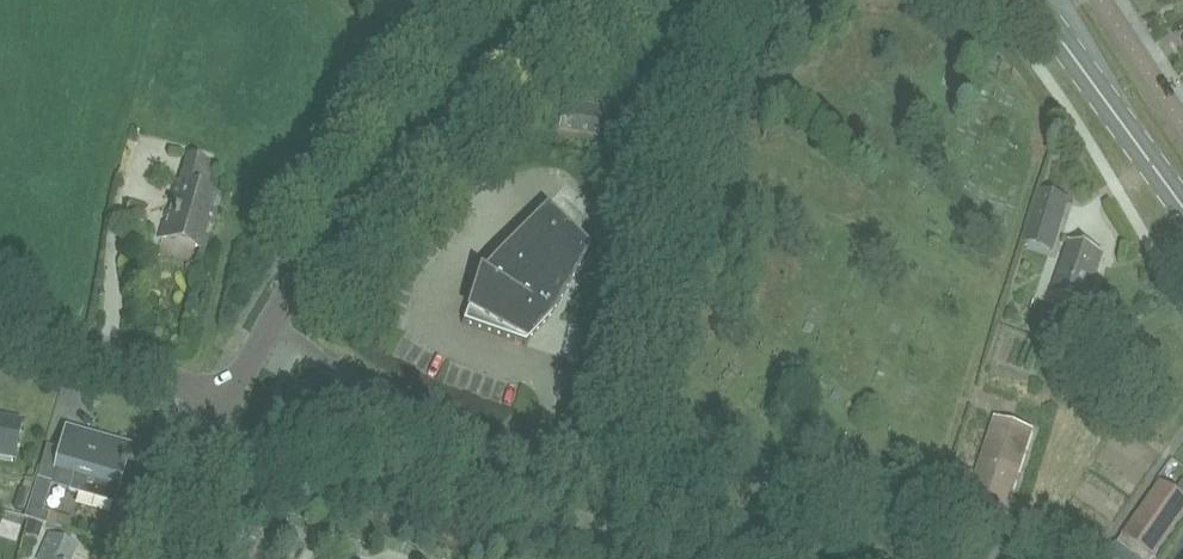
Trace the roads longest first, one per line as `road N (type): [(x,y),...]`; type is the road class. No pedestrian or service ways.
road 1 (residential): [(748,558),(429,430),(272,322)]
road 2 (residential): [(272,322),(368,186),(555,0)]
road 3 (secondary): [(1182,206),(1032,0)]
road 4 (residential): [(224,396),(0,335)]
road 5 (residential): [(163,558),(224,396)]
road 6 (residential): [(1182,125),(1101,0)]

